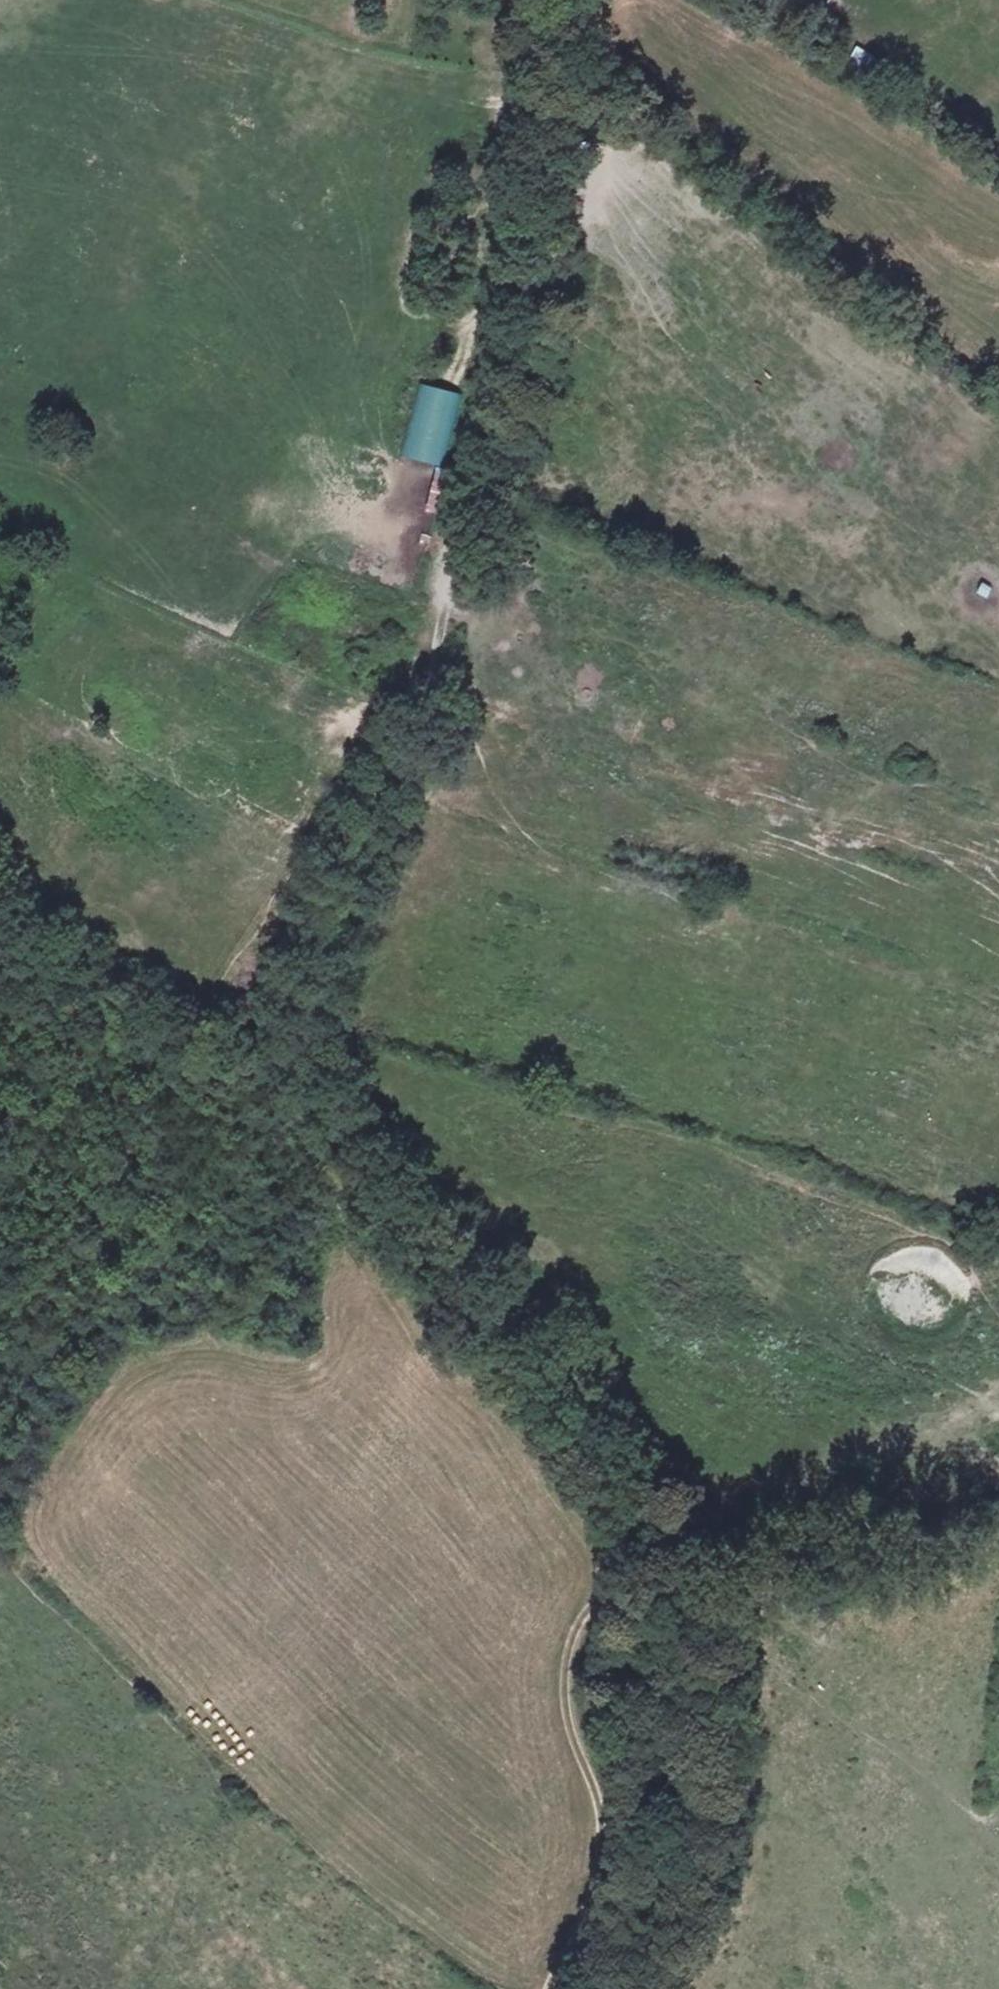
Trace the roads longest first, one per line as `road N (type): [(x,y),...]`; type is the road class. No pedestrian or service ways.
road 1 (track): [(568,0),(557,22),(541,232),(513,389),(465,538),(448,628),(348,890),(313,1022),(354,1124),(486,1285),(671,1537),(694,1665),(685,1761),(667,1853),(619,1988)]

